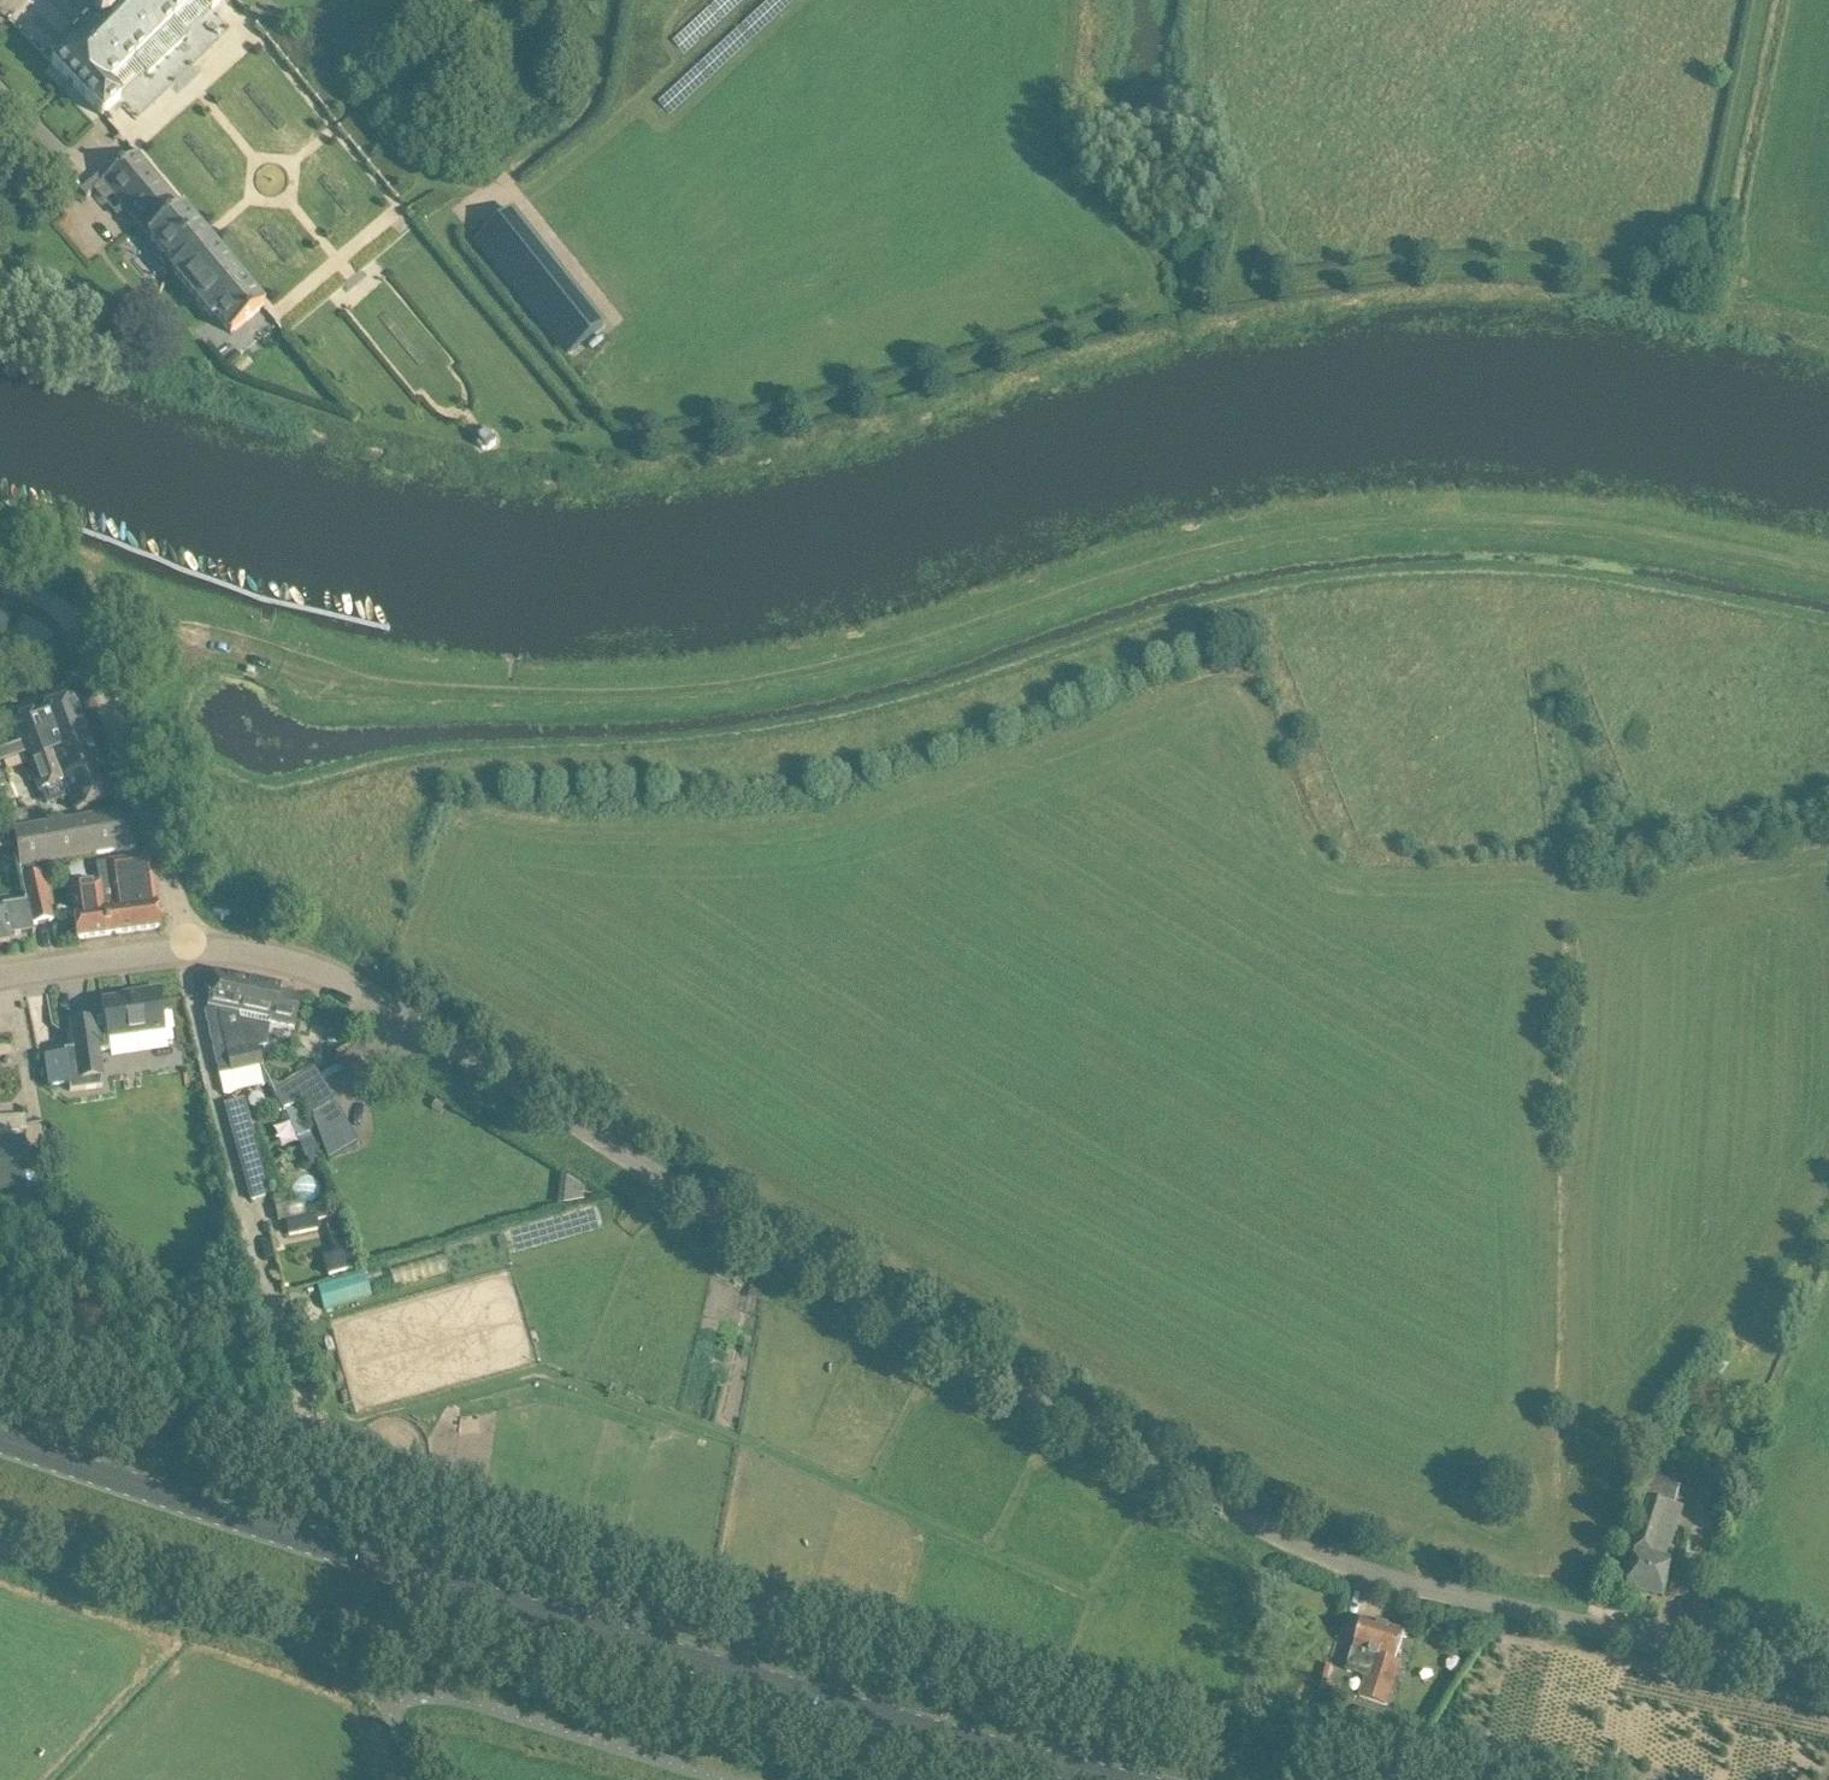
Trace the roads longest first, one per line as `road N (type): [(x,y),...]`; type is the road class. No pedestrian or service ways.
road 1 (unclassified): [(1828,1679),(1478,1602),(1294,1542),(359,992),(282,960),(190,947)]
road 2 (secondary): [(1123,1779),(653,1650),(0,1441)]
road 3 (unclassified): [(190,947),(83,632),(54,603),(0,582)]
road 4 (unclassified): [(0,975),(190,947)]

